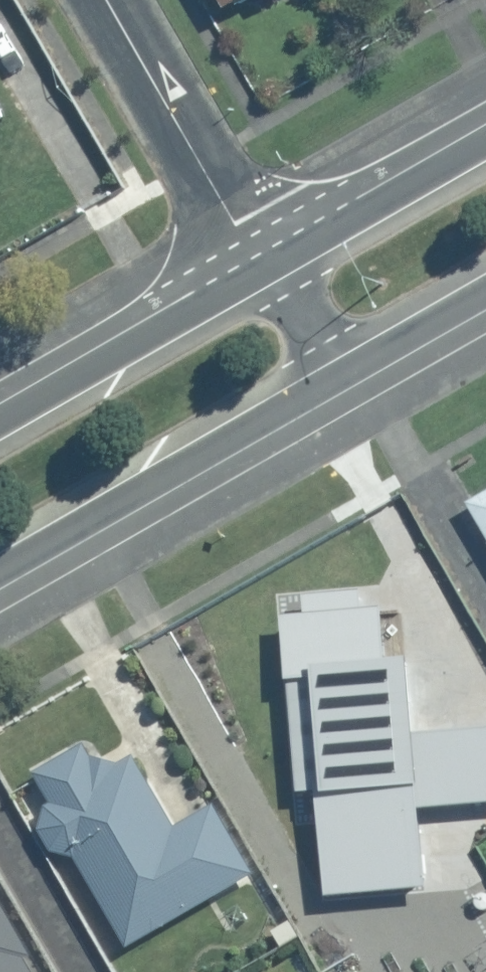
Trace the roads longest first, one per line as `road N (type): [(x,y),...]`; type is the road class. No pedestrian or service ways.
road 1 (primary): [(339,378),(0,575)]
road 2 (residential): [(104,0),(265,271)]
road 3 (primary): [(0,421),(265,271)]
road 4 (primary): [(265,271),(485,139)]
road 5 (primary): [(485,296),(339,378)]
road 6 (residential): [(0,841),(78,971)]
road 7 (residential): [(265,271),(339,378)]

